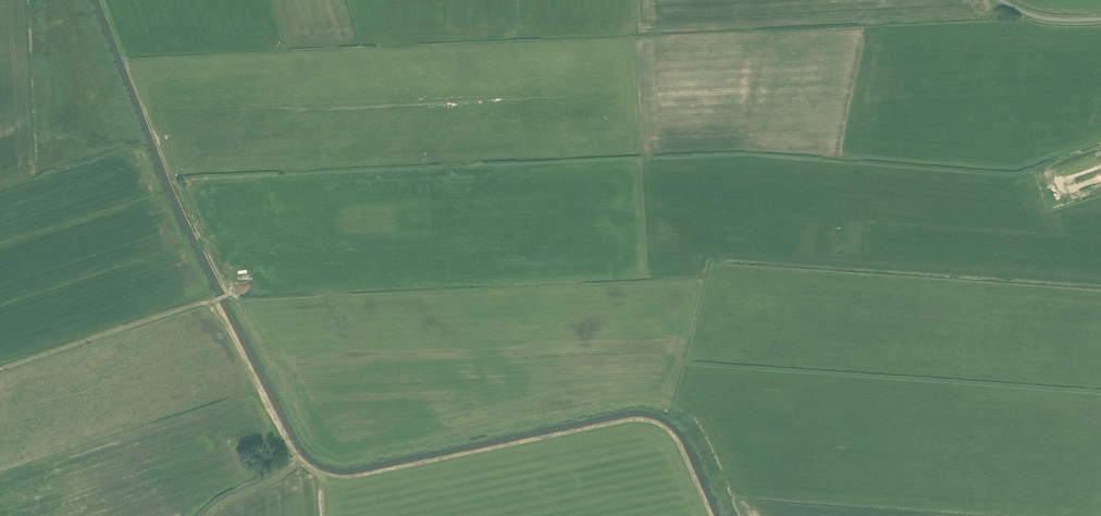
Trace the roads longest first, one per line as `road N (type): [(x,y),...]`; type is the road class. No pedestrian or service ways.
road 1 (track): [(217,300),(283,435),(321,477),(324,515)]
road 2 (track): [(0,369),(217,300)]
road 3 (track): [(217,300),(232,294),(172,173)]

